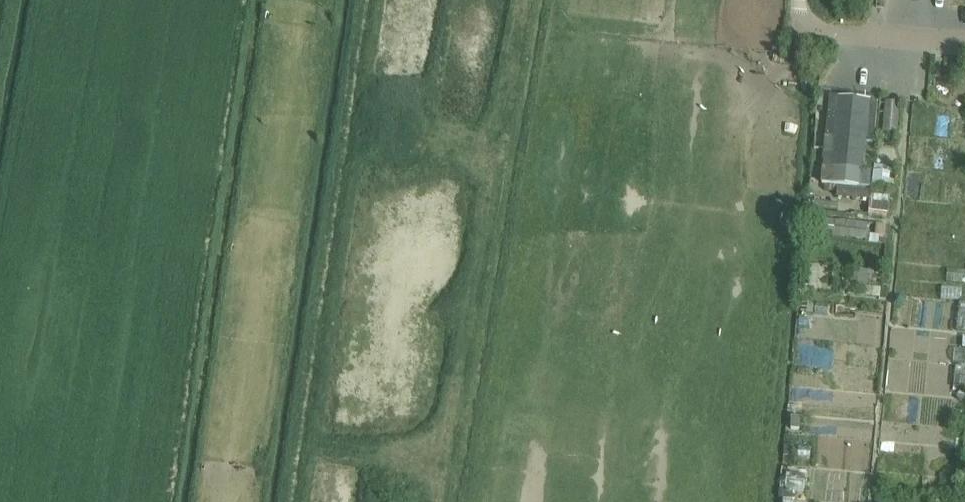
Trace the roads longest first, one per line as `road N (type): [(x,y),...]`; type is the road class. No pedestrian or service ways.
road 1 (unclassified): [(798,5),(802,26),(820,36),(964,40)]

